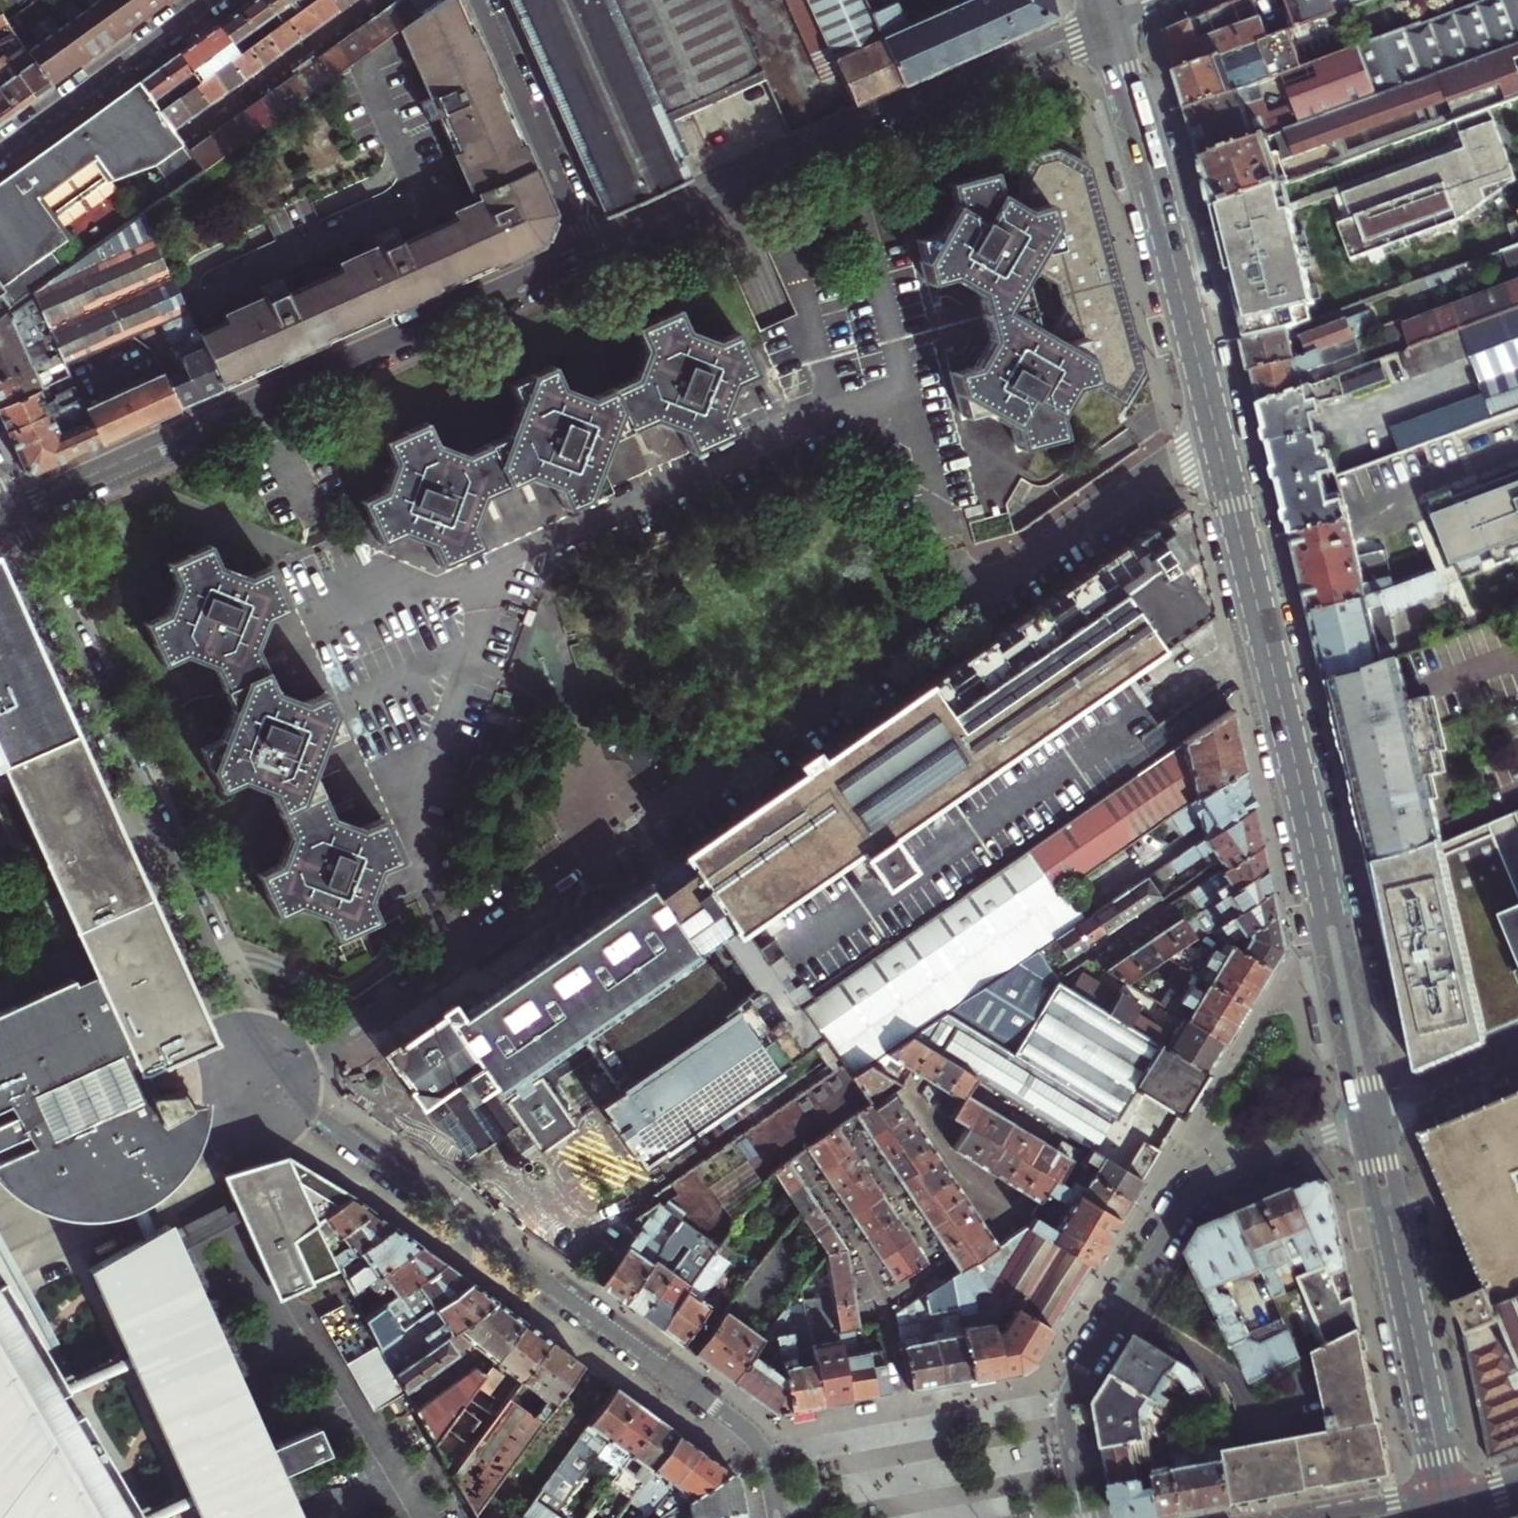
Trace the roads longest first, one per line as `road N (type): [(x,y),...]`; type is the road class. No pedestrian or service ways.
road 1 (tertiary): [(1220,449),(1371,1126)]
road 2 (residential): [(8,514),(596,253)]
road 3 (residential): [(691,798),(1176,456),(1220,449)]
road 4 (residential): [(278,1087),(229,1007),(8,514)]
road 5 (residential): [(764,1455),(742,1429),(278,1087)]
road 6 (residential): [(596,253),(1107,27)]
road 7 (residential): [(1083,1517),(1066,1397),(1178,1208),(1222,1178),(1371,1126)]
road 8 (tertiary): [(1107,27),(1220,449)]
road 9 (residential): [(278,1087),(589,870)]
road 10 (tertiary): [(1371,1126),(1444,1495)]
road 11 (residential): [(485,0),(596,253)]
road 12 (residential): [(212,0),(0,154)]
road 13 (residential): [(1371,1126),(1517,1064)]
road 14 (primary): [(1444,1495),(1311,1517)]

